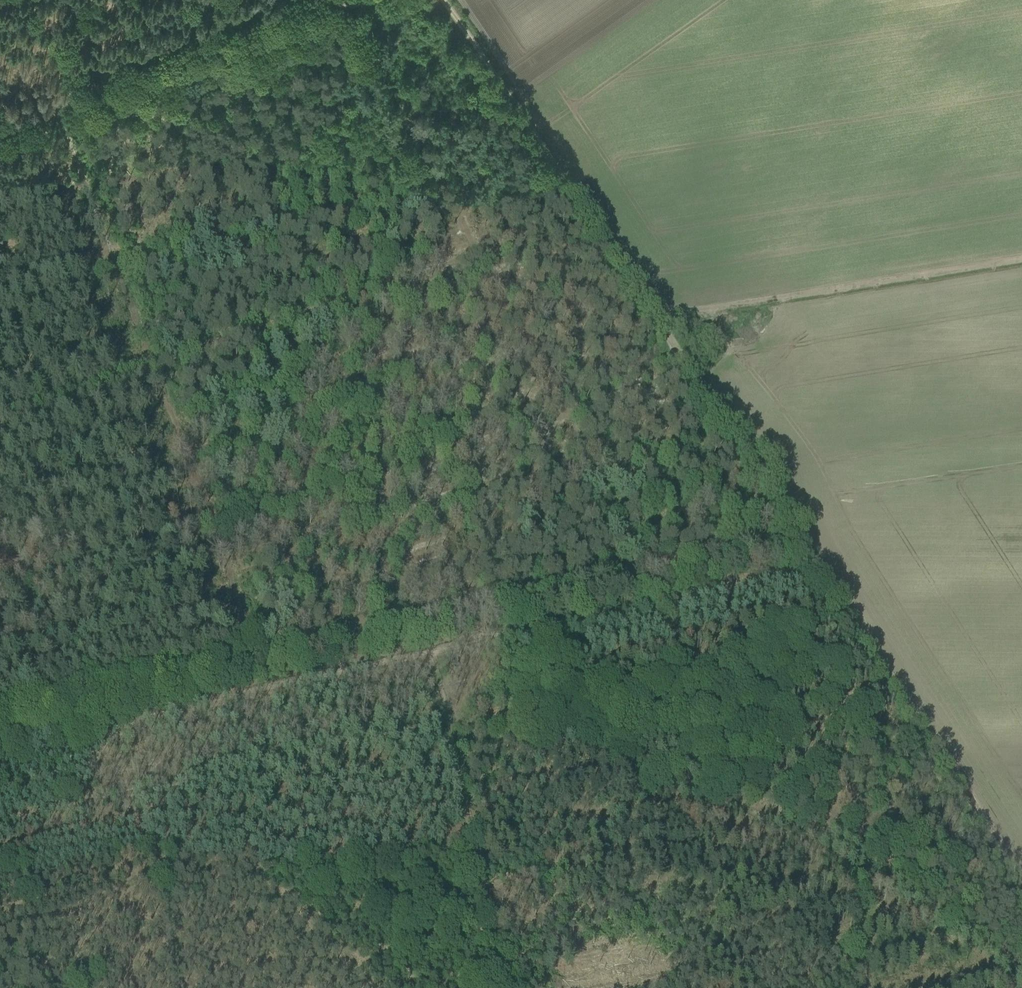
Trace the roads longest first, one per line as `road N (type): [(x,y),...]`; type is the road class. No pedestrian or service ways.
road 1 (track): [(1021,893),(702,382),(446,0)]
road 2 (track): [(660,601),(334,9)]
road 3 (track): [(641,564),(0,706)]
road 4 (track): [(432,652),(0,744)]
road 5 (track): [(657,317),(1021,259)]
road 6 (track): [(0,128),(334,9)]
road 7 (track): [(432,652),(660,601)]
road 8 (track): [(660,601),(820,567)]

